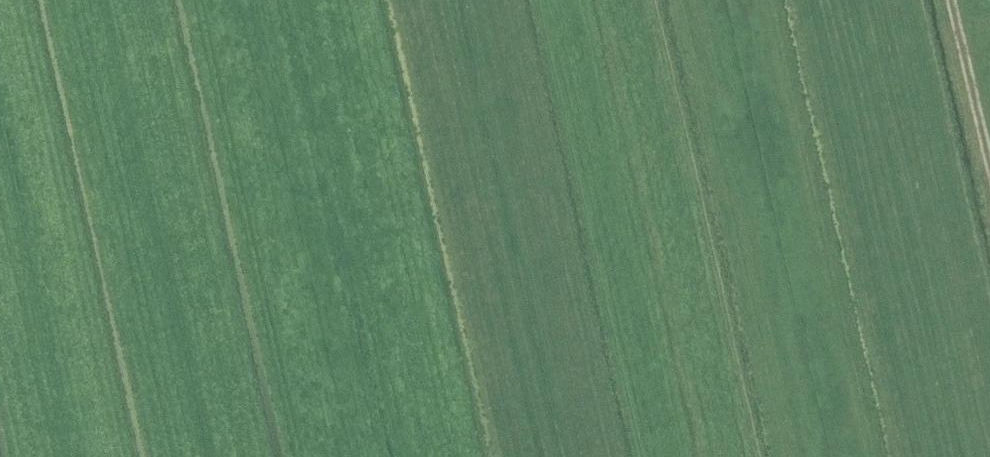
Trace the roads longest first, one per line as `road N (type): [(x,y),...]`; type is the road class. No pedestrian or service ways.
road 1 (track): [(989,127),(960,0)]

